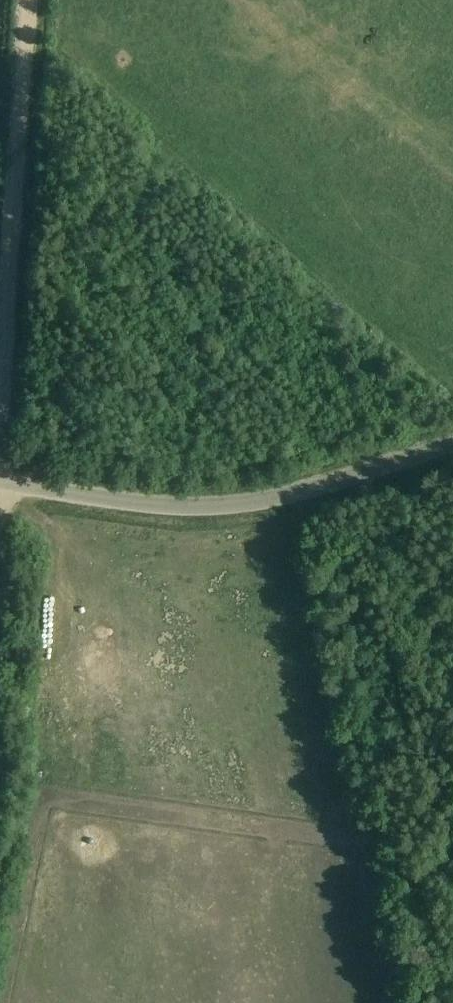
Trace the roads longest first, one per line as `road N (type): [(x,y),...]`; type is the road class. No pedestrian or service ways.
road 1 (track): [(0,472),(28,0)]
road 2 (unclassified): [(452,443),(262,502),(210,508),(0,482)]

